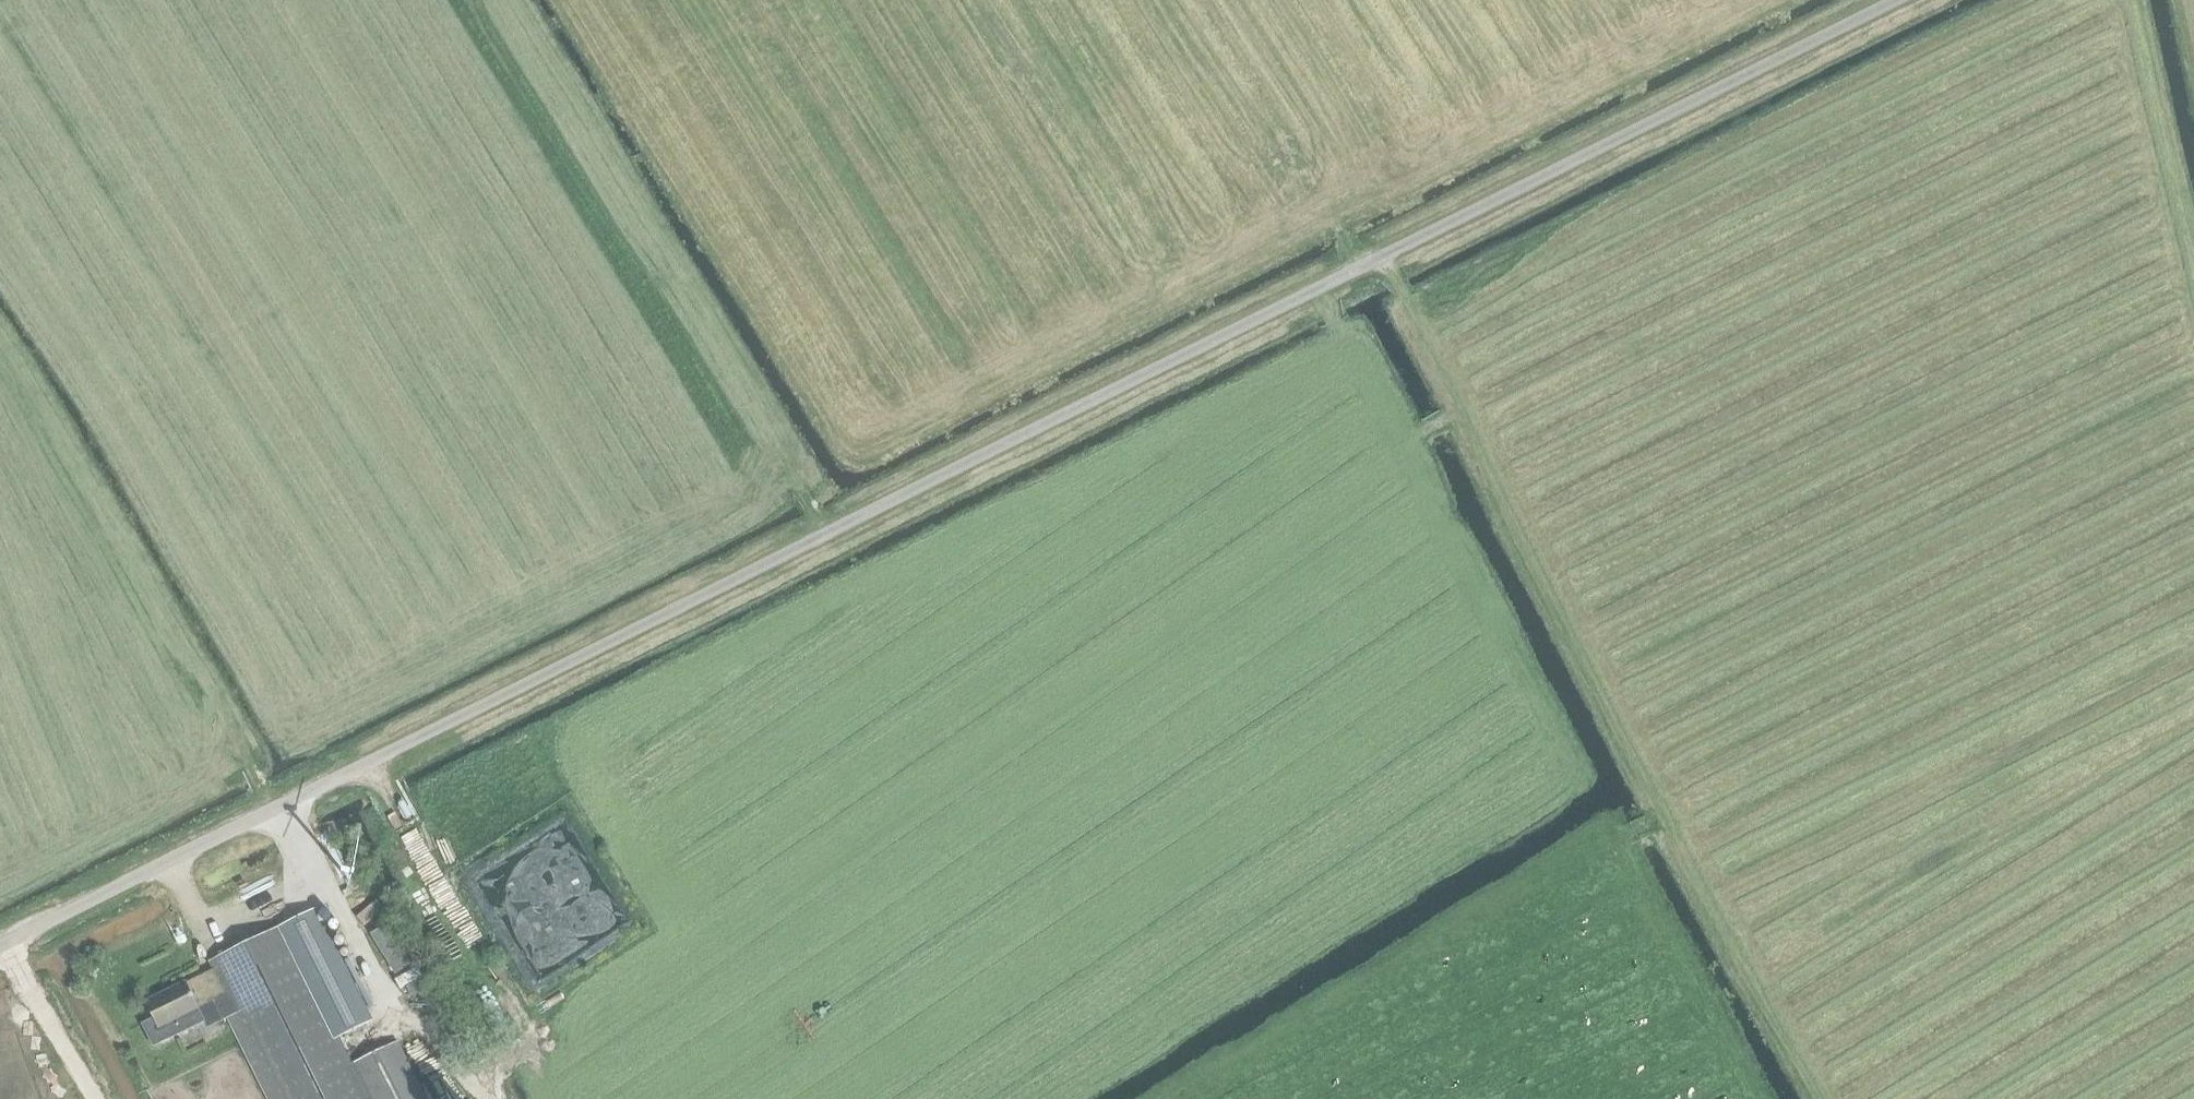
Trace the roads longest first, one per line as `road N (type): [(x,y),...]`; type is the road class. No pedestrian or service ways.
road 1 (unclassified): [(0,948),(1894,0)]

